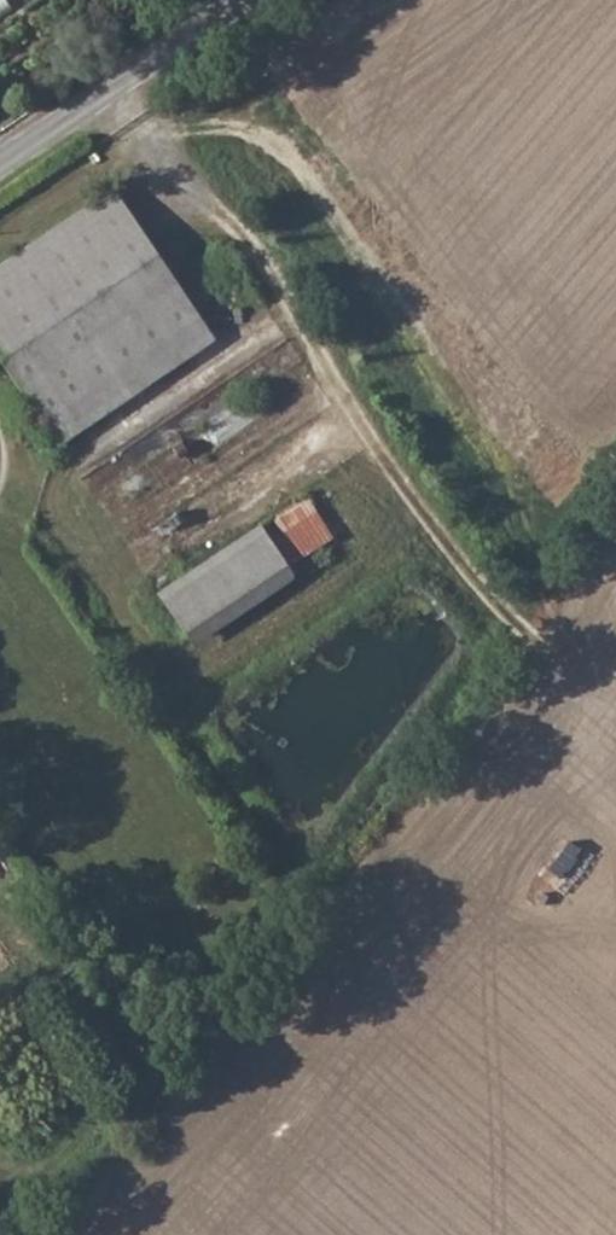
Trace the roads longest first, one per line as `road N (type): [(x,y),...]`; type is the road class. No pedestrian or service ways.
road 1 (residential): [(0,161),(237,0)]

